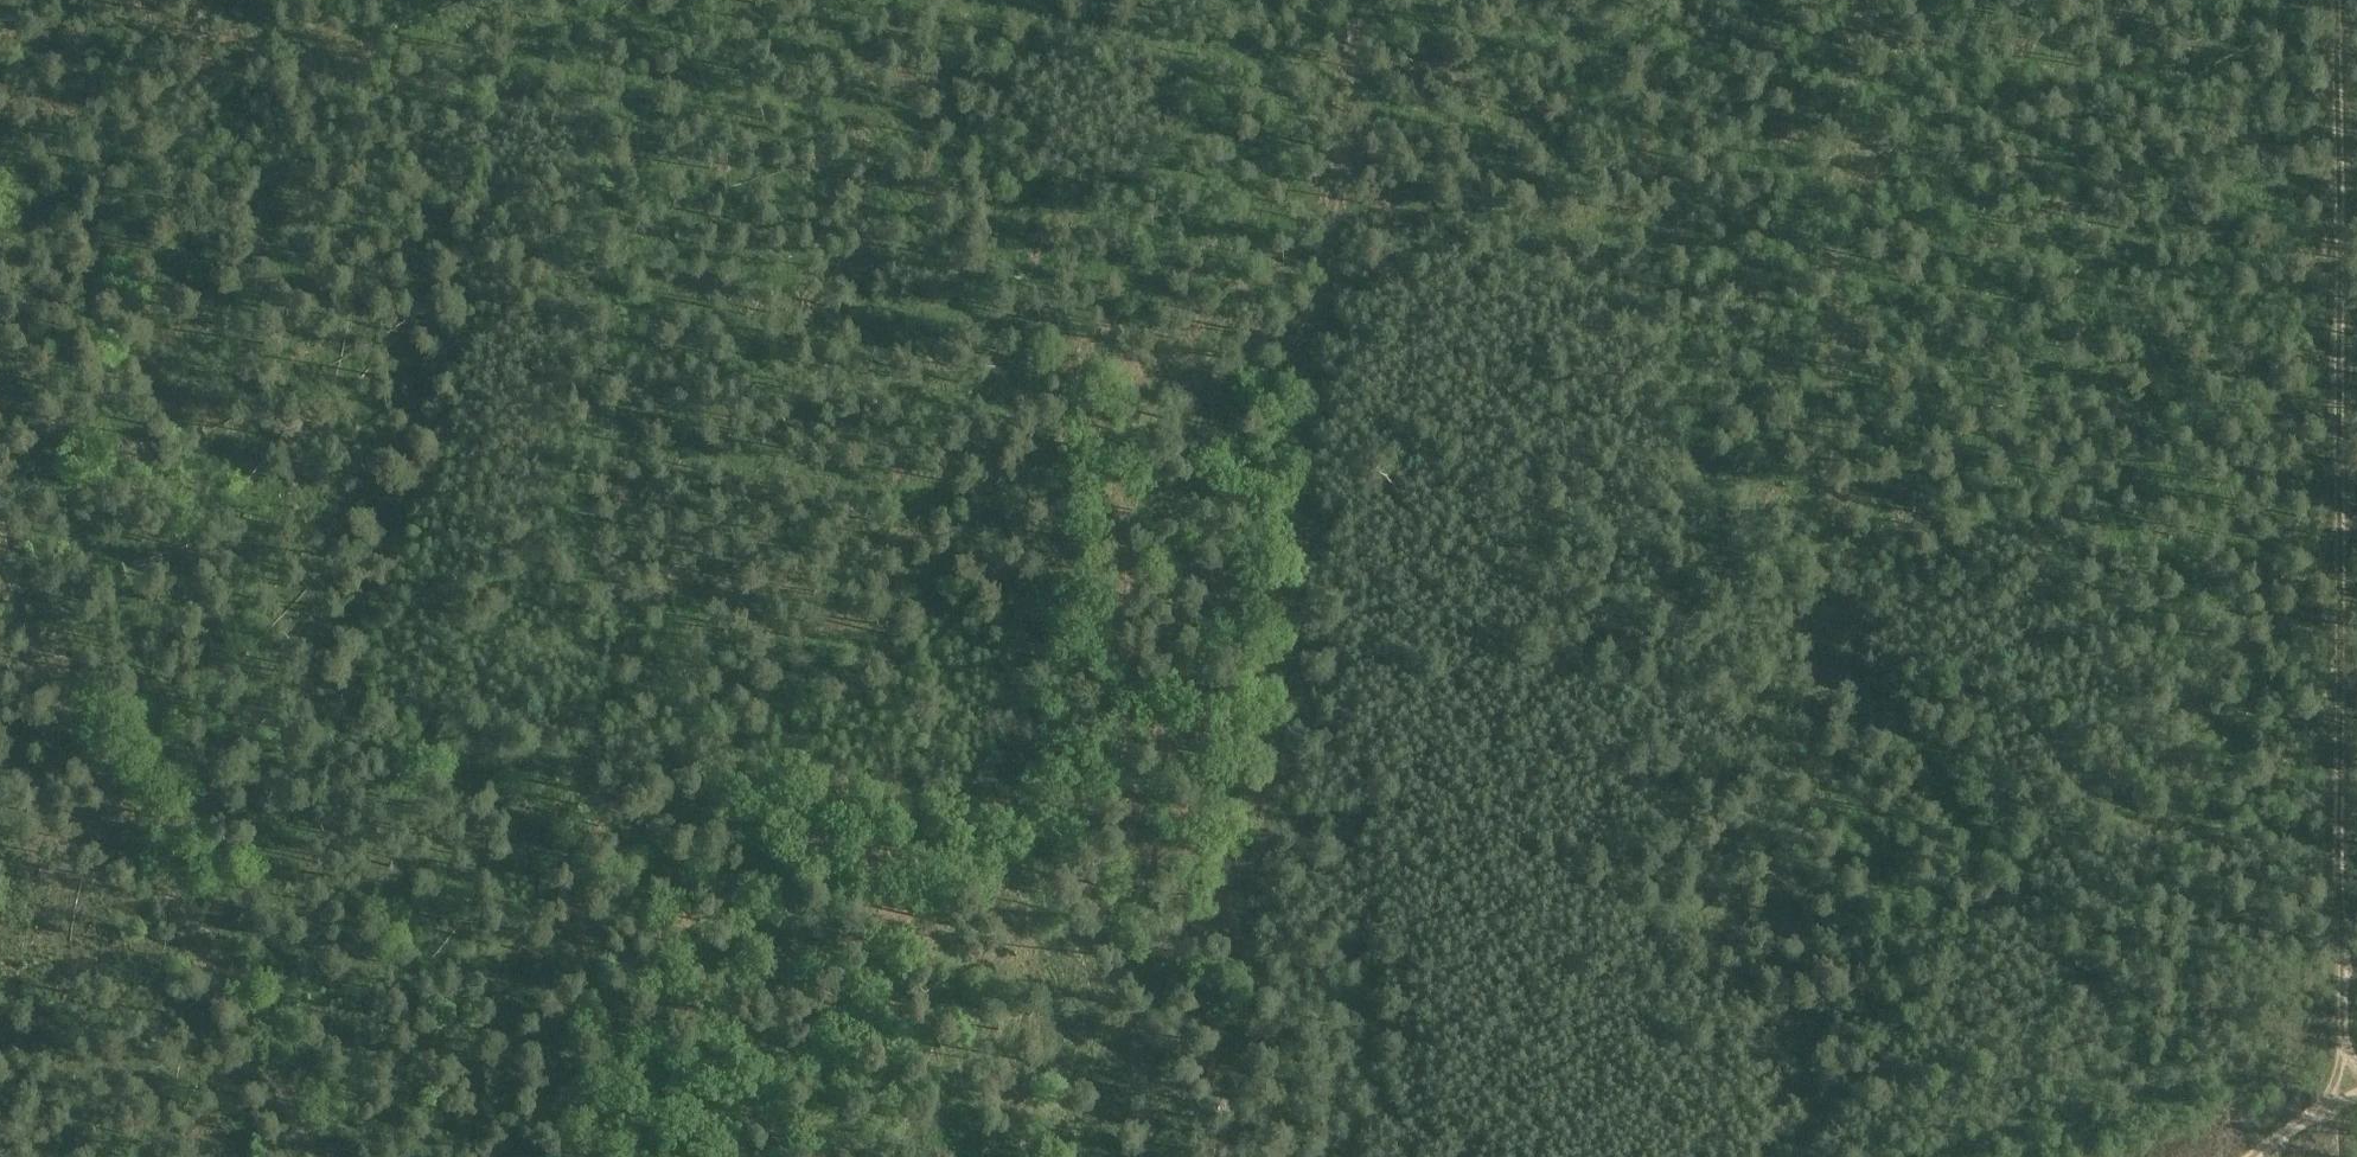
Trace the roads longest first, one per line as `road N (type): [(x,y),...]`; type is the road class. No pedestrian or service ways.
road 1 (track): [(2340,0),(2349,1100)]
road 2 (track): [(316,1156),(188,926),(0,530)]
road 3 (track): [(2356,1097),(2268,1133),(2245,1156)]

